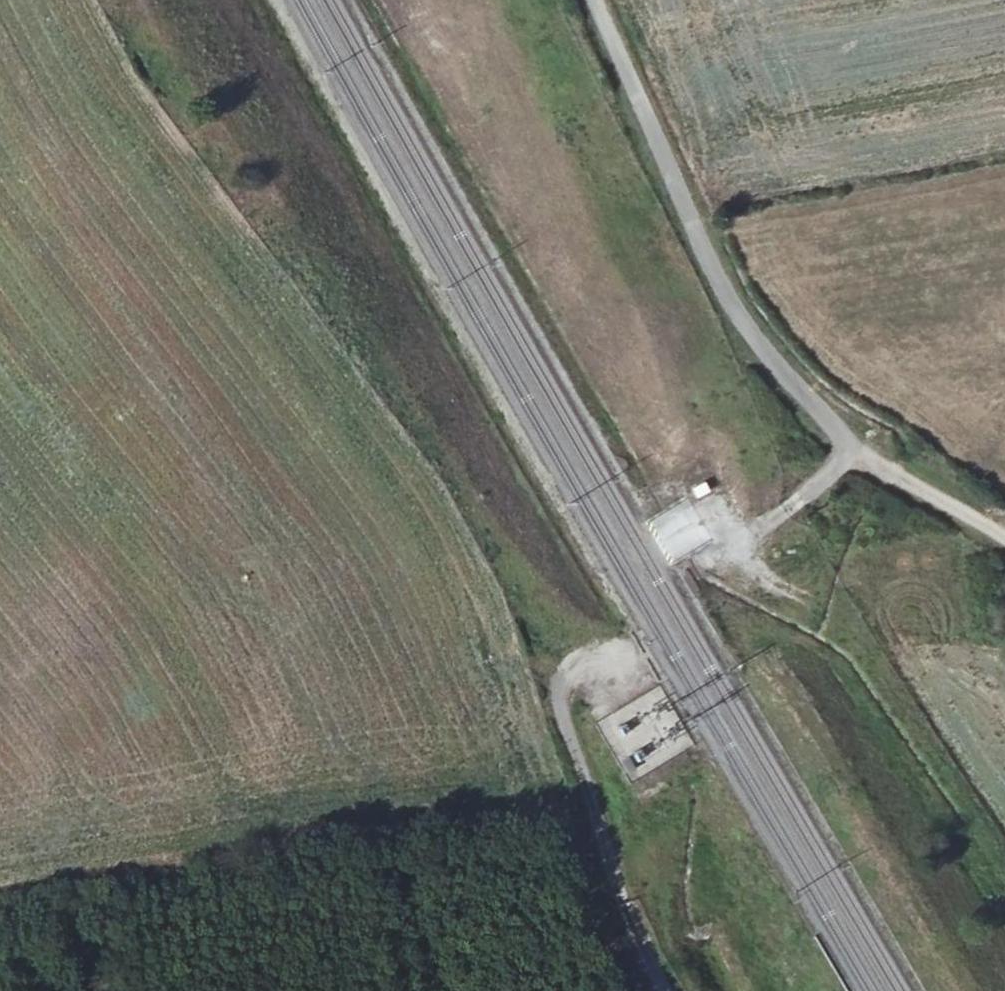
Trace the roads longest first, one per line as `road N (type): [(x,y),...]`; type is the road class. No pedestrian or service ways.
road 1 (unclassified): [(596,0),(724,291),(849,452)]
road 2 (track): [(849,452),(1004,541)]

